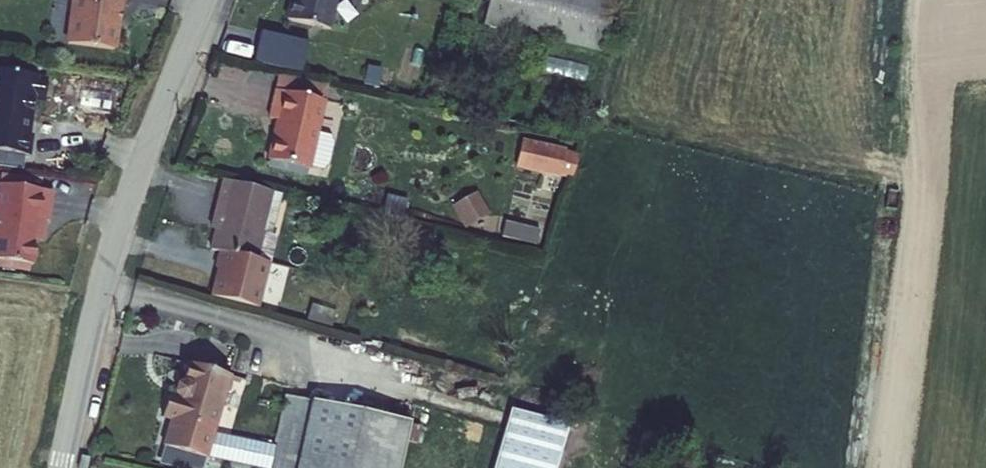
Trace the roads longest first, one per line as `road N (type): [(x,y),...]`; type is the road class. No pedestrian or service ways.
road 1 (tertiary): [(61,467),(104,282),(204,0)]

